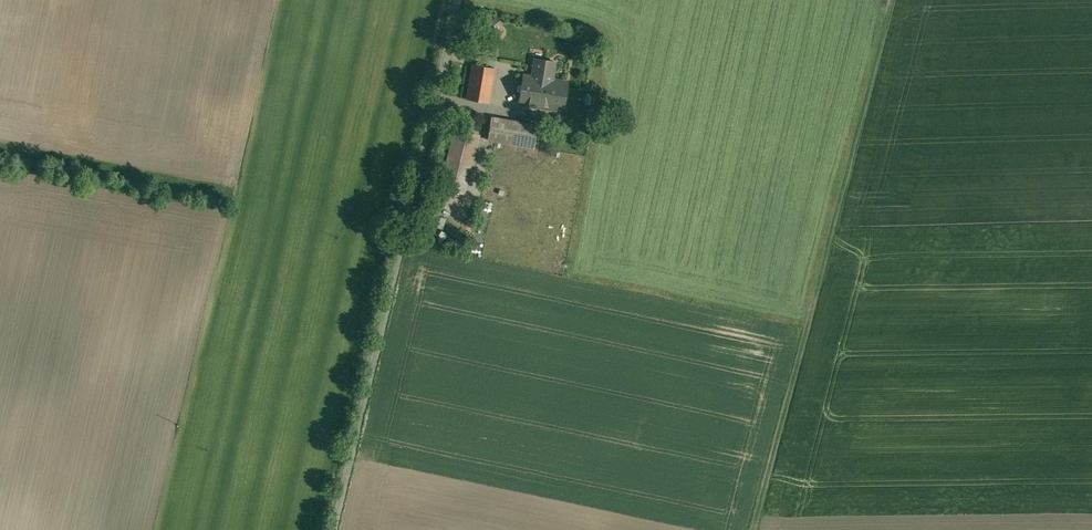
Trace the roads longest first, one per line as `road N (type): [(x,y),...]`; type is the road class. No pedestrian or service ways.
road 1 (track): [(892,0),(759,529)]
road 2 (unclassified): [(452,0),(333,529)]

